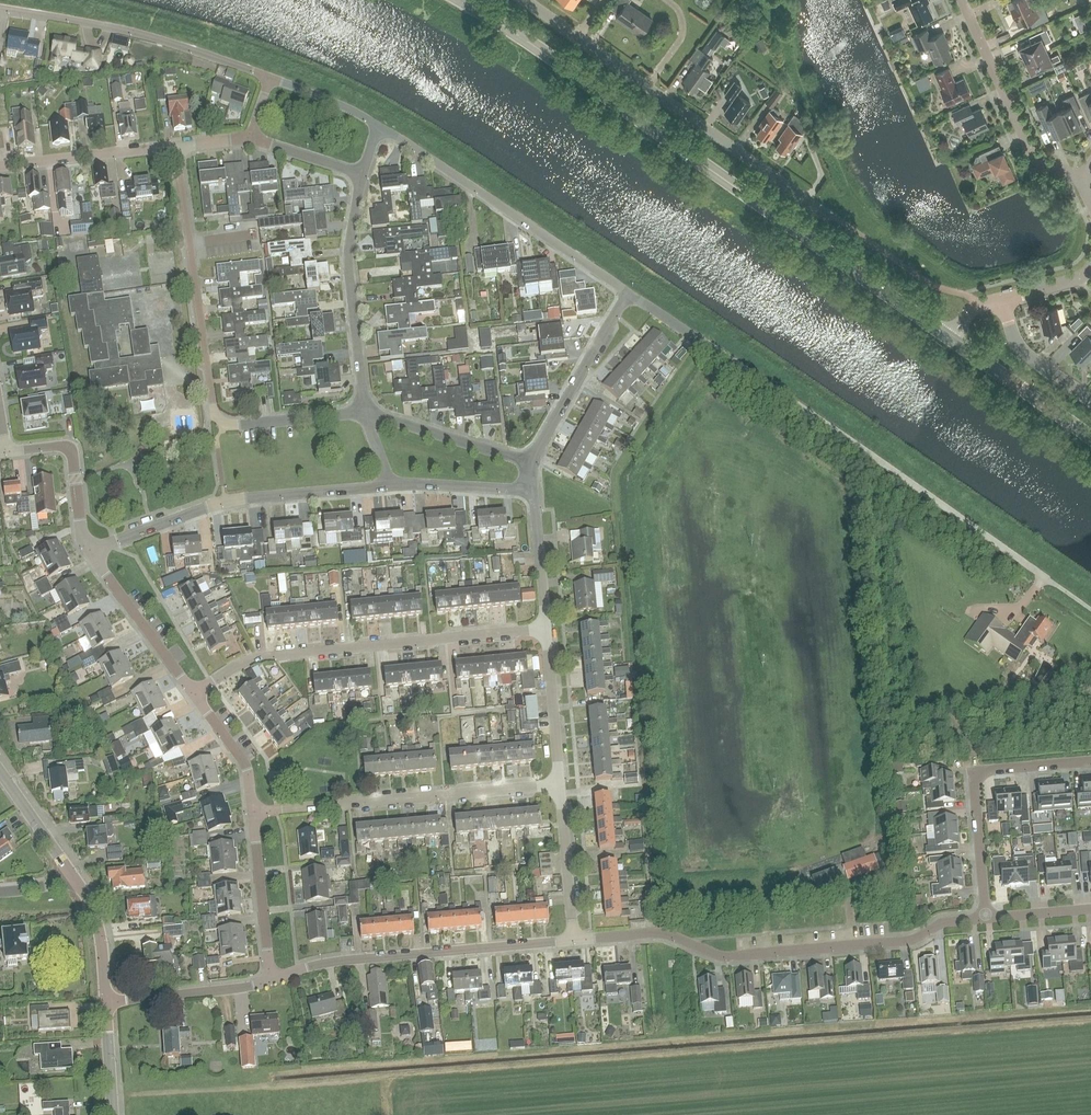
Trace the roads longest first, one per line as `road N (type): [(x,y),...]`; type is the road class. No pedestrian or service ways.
road 1 (secondary): [(949,340),(459,0)]
road 2 (residential): [(1053,582),(629,294)]
road 3 (residential): [(572,942),(663,935),(720,959),(904,943),(937,926),(985,921)]
road 4 (residential): [(192,697),(261,660),(545,632)]
road 5 (residential): [(806,202),(519,0)]
road 6 (residential): [(388,488),(224,504),(88,554)]
road 7 (residential): [(251,815),(558,787)]
road 8 (residential): [(268,984),(328,965),(572,942)]
road 9 (residential): [(629,294),(379,125)]
road 10 (residential): [(221,428),(175,148)]
road 11 (residential): [(269,76),(134,33),(0,8)]
road 12 (residential): [(1090,763),(977,778),(985,921)]
road 13 (residential): [(364,412),(347,263),(364,177)]
road 14 (residential): [(1082,181),(1029,155),(959,0)]
road 15 (residential): [(529,466),(629,294)]
road 16 (residential): [(192,697),(88,554)]
road 17 (residential): [(0,170),(175,148)]
road 18 (residential): [(364,412),(529,466)]
road 19 (secondary): [(1090,439),(949,340)]
road 20 (residential): [(268,984),(251,815)]
road 21 (residential): [(88,554),(70,454),(52,447),(6,452)]
road 22 (residential): [(107,1002),(268,984)]
road 23 (residential): [(572,942),(558,787)]
road 24 (residential): [(558,787),(545,632)]
road 25 (residential): [(221,428),(364,412)]
road 26 (residential): [(531,491),(388,488)]
road 27 (residential): [(545,632),(531,491)]
road 28 (residential): [(1090,403),(1036,363),(996,303)]
road 29 (residential): [(251,815),(245,769),(192,697)]
road 30 (tertiary): [(107,1002),(96,922),(71,874)]
road 31 (tertiary): [(71,874),(0,775)]
road 32 (residential): [(364,177),(248,140)]
road 33 (residential): [(379,125),(269,76)]

